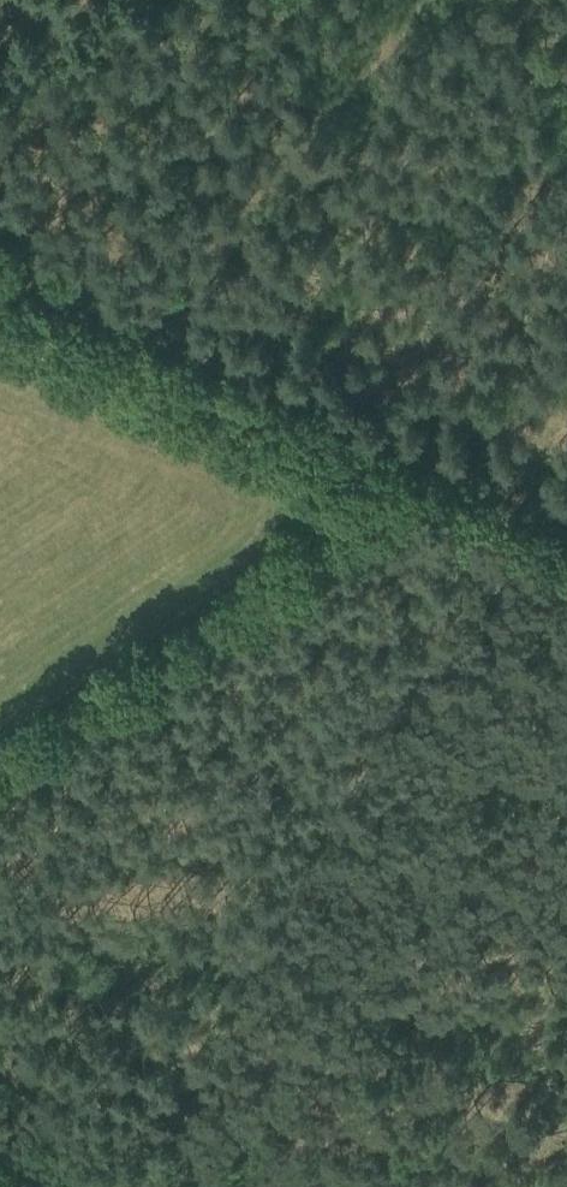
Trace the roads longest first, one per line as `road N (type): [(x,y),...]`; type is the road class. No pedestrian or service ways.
road 1 (track): [(0,255),(80,285),(566,535)]
road 2 (track): [(566,912),(412,1011),(177,1186)]

